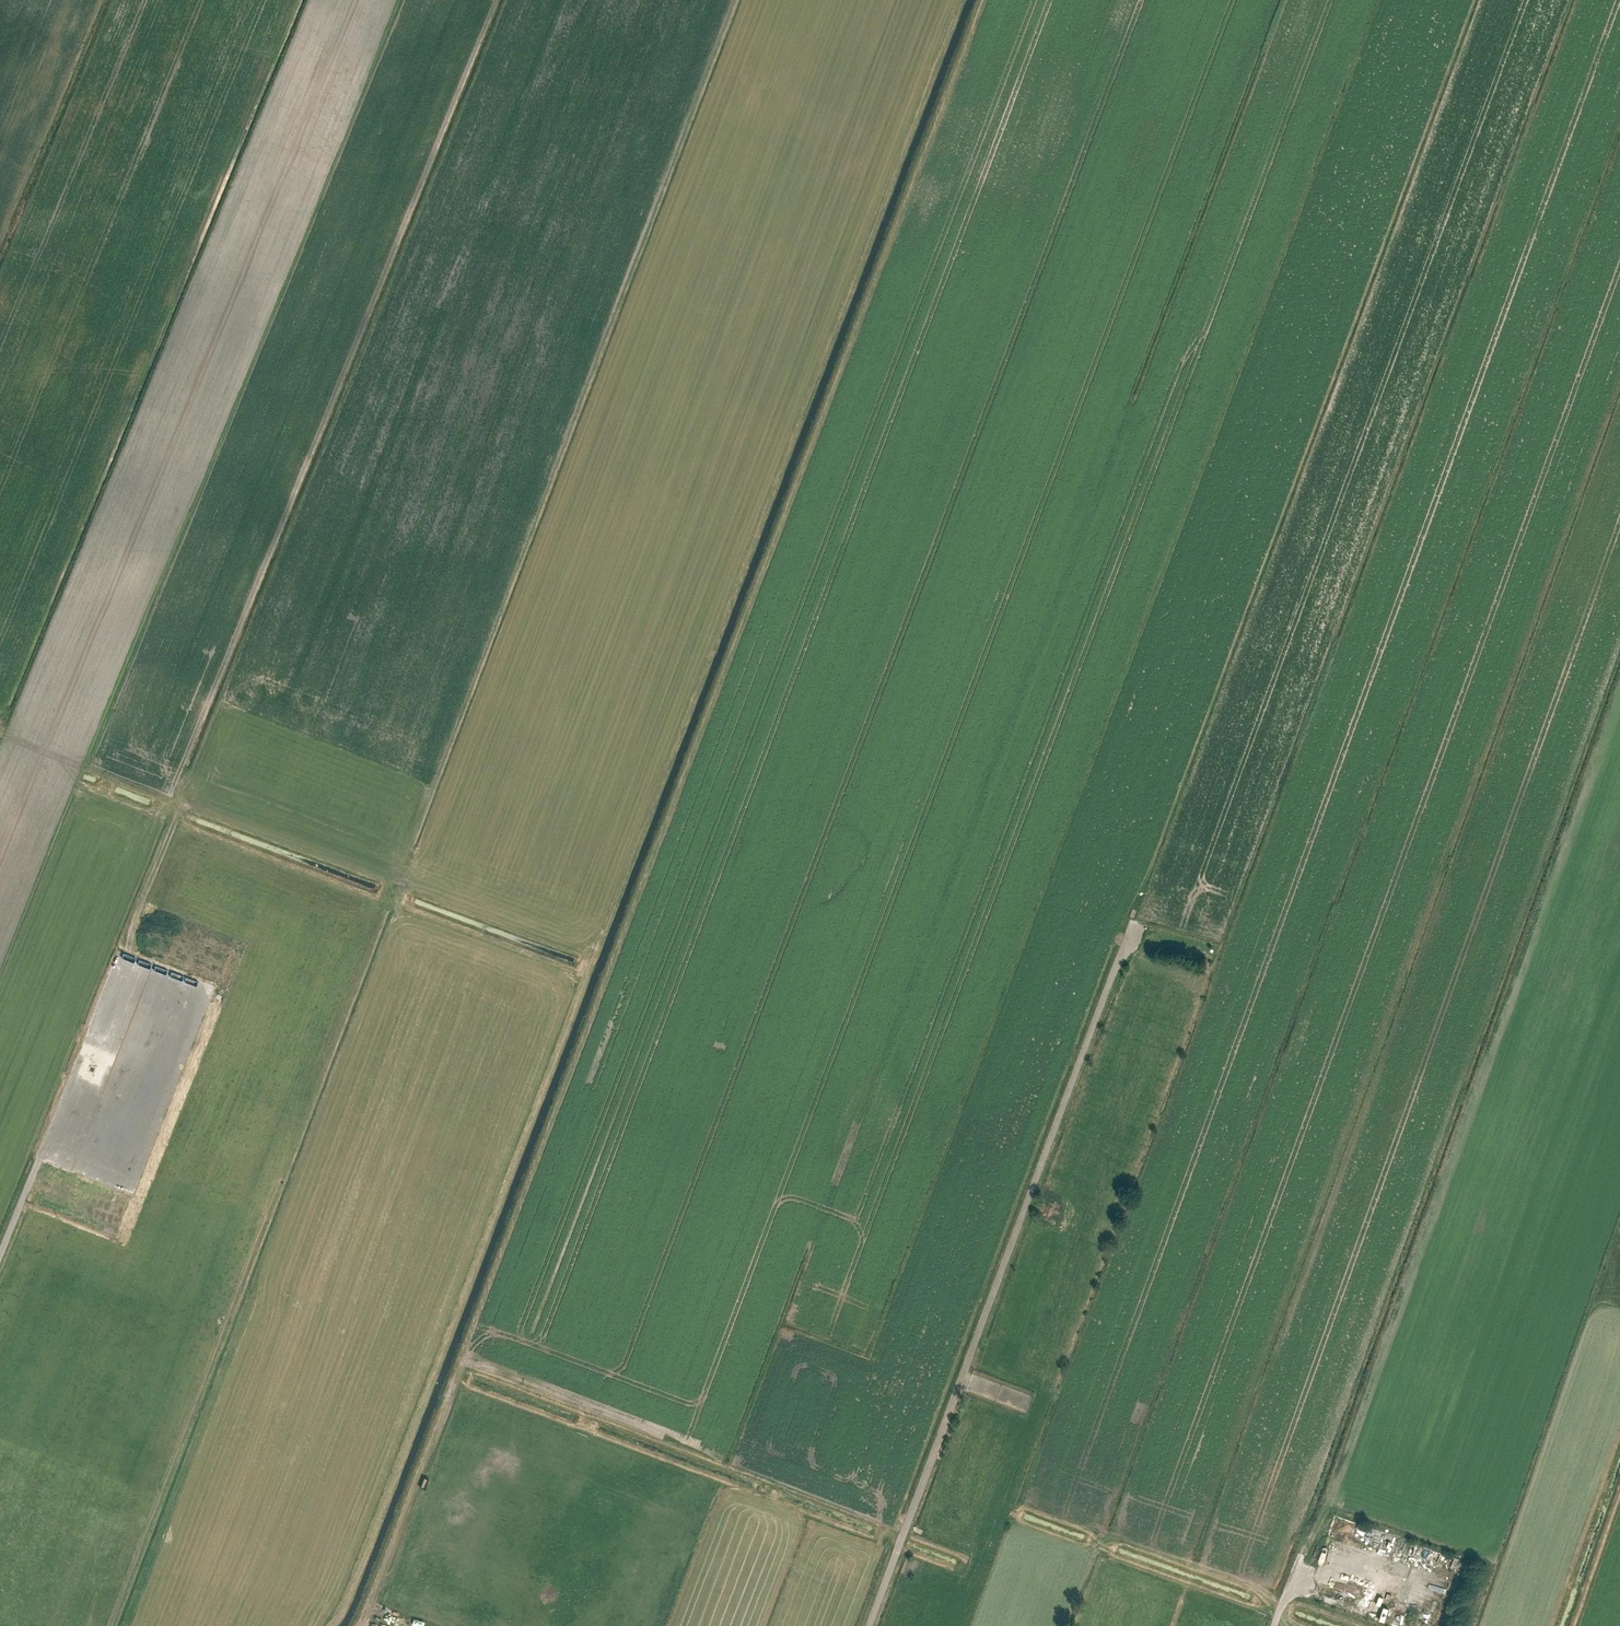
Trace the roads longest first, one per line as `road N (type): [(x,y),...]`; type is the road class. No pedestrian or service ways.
road 1 (track): [(1286,1605),(1260,1586),(1034,1510)]

